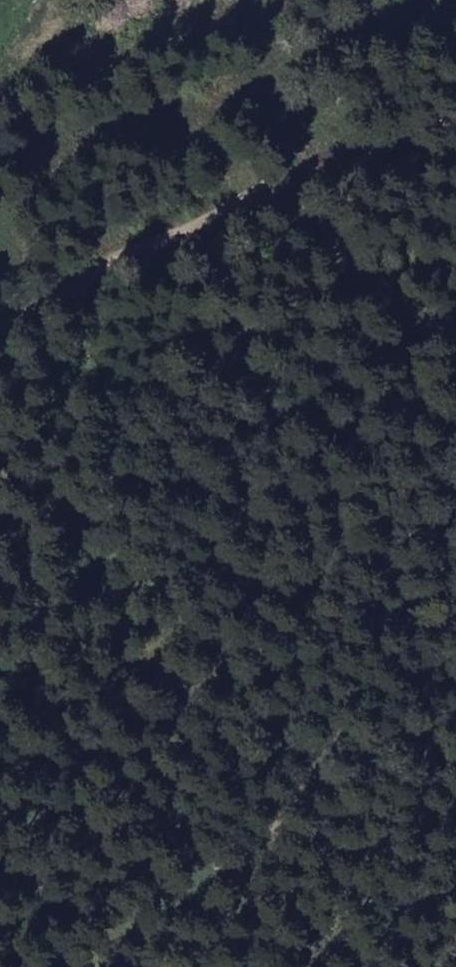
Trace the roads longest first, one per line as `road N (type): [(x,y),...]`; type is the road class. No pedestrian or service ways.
road 1 (track): [(455,107),(258,199),(0,339)]
road 2 (track): [(455,714),(313,795),(240,906),(168,966)]

